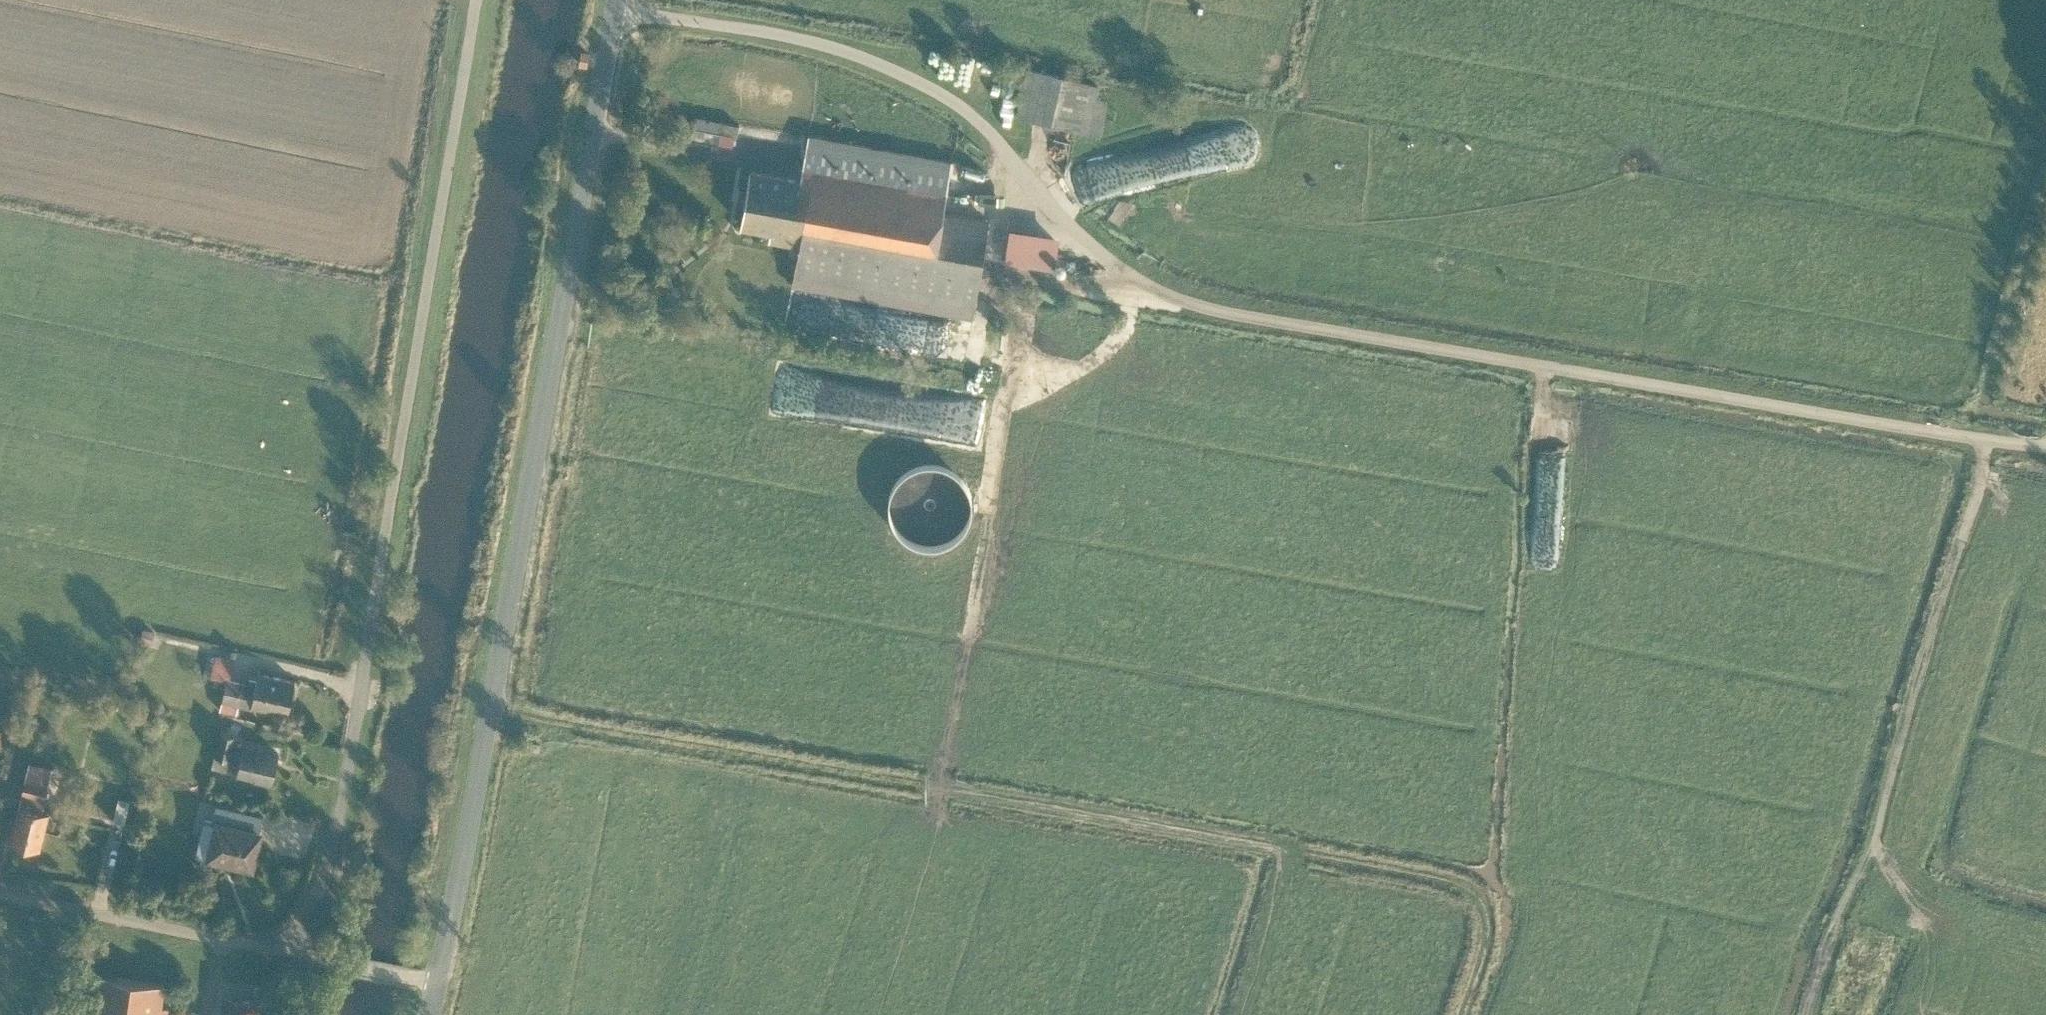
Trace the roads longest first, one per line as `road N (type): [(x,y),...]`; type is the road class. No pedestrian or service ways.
road 1 (unclassified): [(2045,446),(1713,393),(1174,291),(1125,266),(1076,225),(971,108),(939,84),(825,32),(645,0)]
road 2 (track): [(490,707),(1453,877),(1483,901),(1489,919),(1463,1014)]
road 3 (tertiary): [(436,981),(617,0)]
road 4 (track): [(362,690),(476,0)]
road 5 (track): [(1978,436),(1976,483),(1871,848),(1831,929),(1804,1014)]
road 6 (residential): [(0,893),(299,953)]
road 7 (residential): [(299,953),(325,889),(362,690)]

